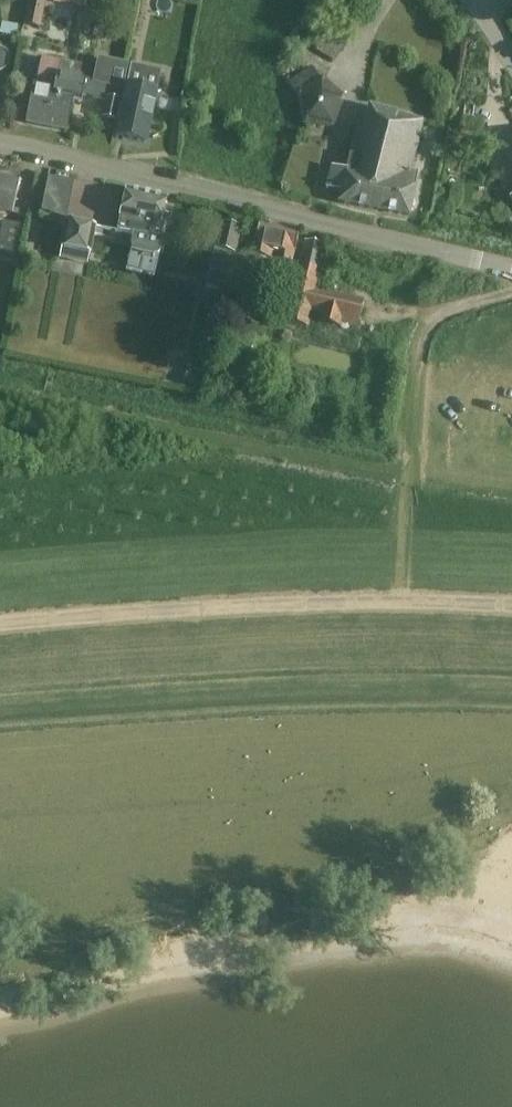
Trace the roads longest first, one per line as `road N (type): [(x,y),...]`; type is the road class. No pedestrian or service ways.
road 1 (track): [(511,292),(457,305),(424,332),(409,474),(0,395)]
road 2 (unclassified): [(511,269),(0,142)]
road 3 (track): [(511,608),(323,603),(0,627)]

